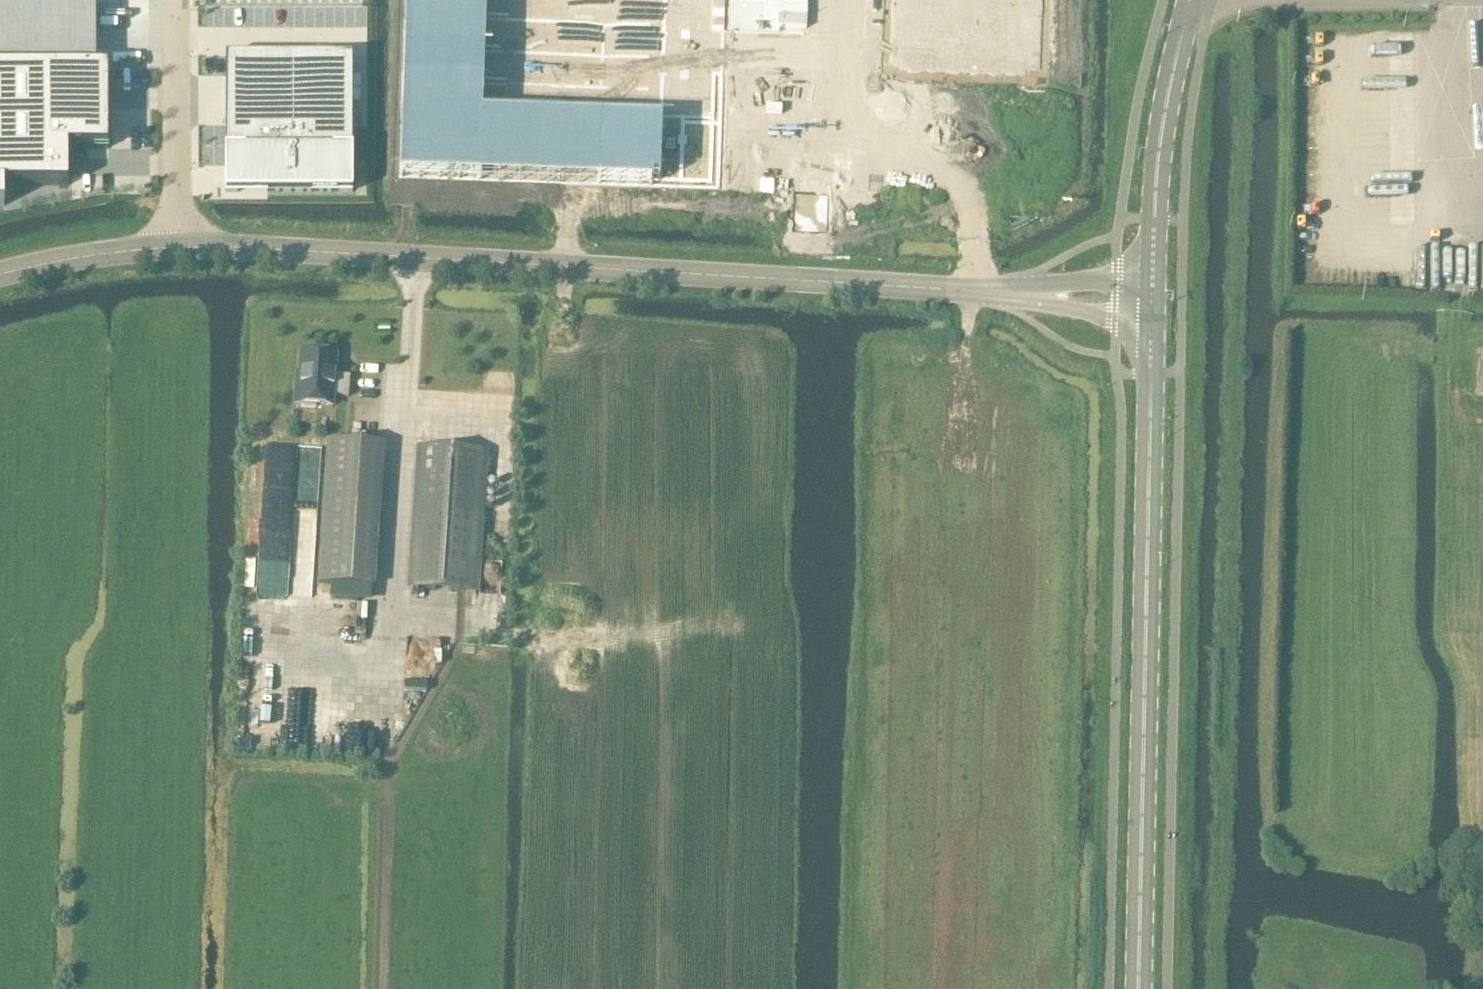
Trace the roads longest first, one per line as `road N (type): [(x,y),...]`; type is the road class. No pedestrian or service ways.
road 1 (tertiary): [(1138,988),(1153,317)]
road 2 (tertiary): [(178,244),(817,278)]
road 3 (tertiary): [(1153,279),(1159,154),(1191,0)]
road 4 (unclassified): [(817,278),(822,0)]
road 5 (track): [(392,727),(385,988)]
road 6 (unclassified): [(177,0),(178,244)]
road 7 (tertiary): [(817,278),(1048,293)]
road 8 (tertiary): [(0,271),(178,244)]

